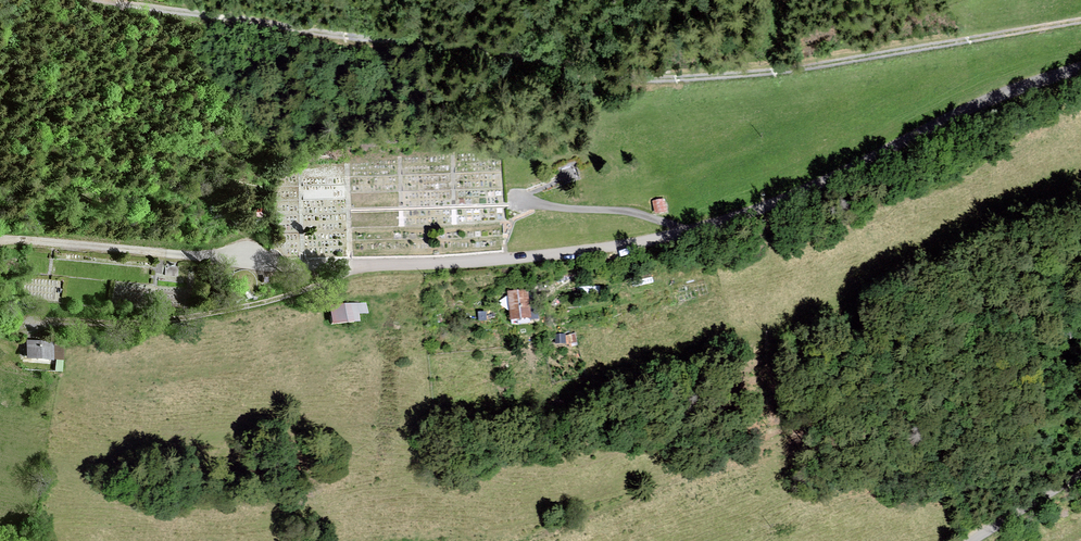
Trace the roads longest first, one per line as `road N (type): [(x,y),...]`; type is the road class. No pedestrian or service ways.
road 1 (track): [(104,0),(498,50),(639,80),(791,69),(1080,21)]
road 2 (residential): [(686,231),(506,261),(301,268),(0,240)]
road 3 (residential): [(1080,67),(758,209),(686,231)]
road 4 (unclassified): [(686,231),(621,211),(520,206)]
road 5 (unclassified): [(1080,474),(971,540)]

